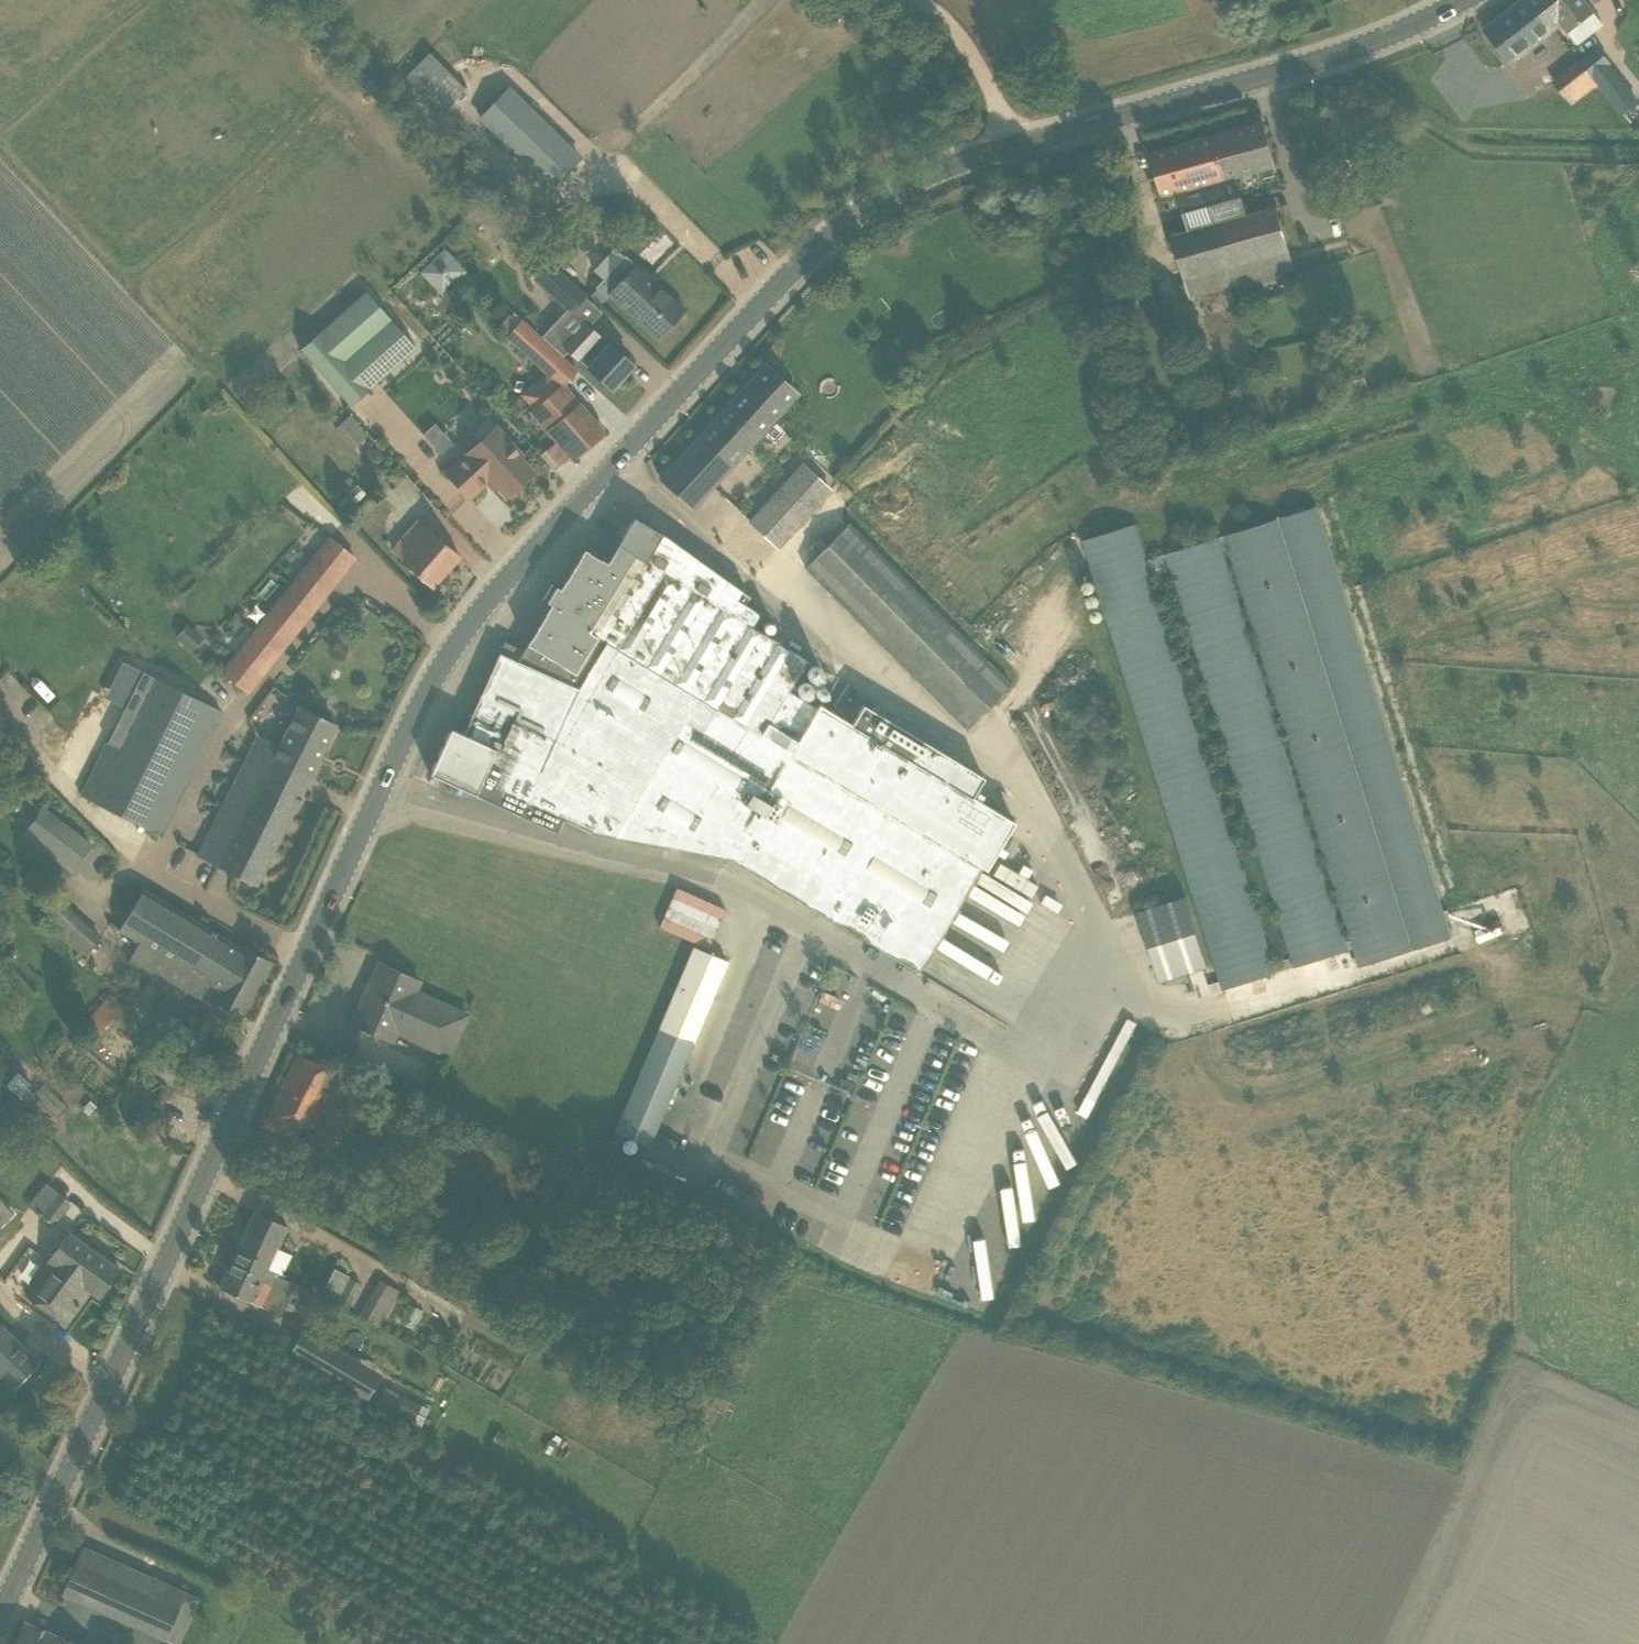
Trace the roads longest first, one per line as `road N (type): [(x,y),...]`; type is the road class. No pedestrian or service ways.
road 1 (tertiary): [(0,1618),(406,735),(431,683),(500,587),(787,276),(886,196),(945,168),(1349,51),(1465,0)]
road 2 (track): [(1012,148),(997,99),(956,29),(905,0)]

